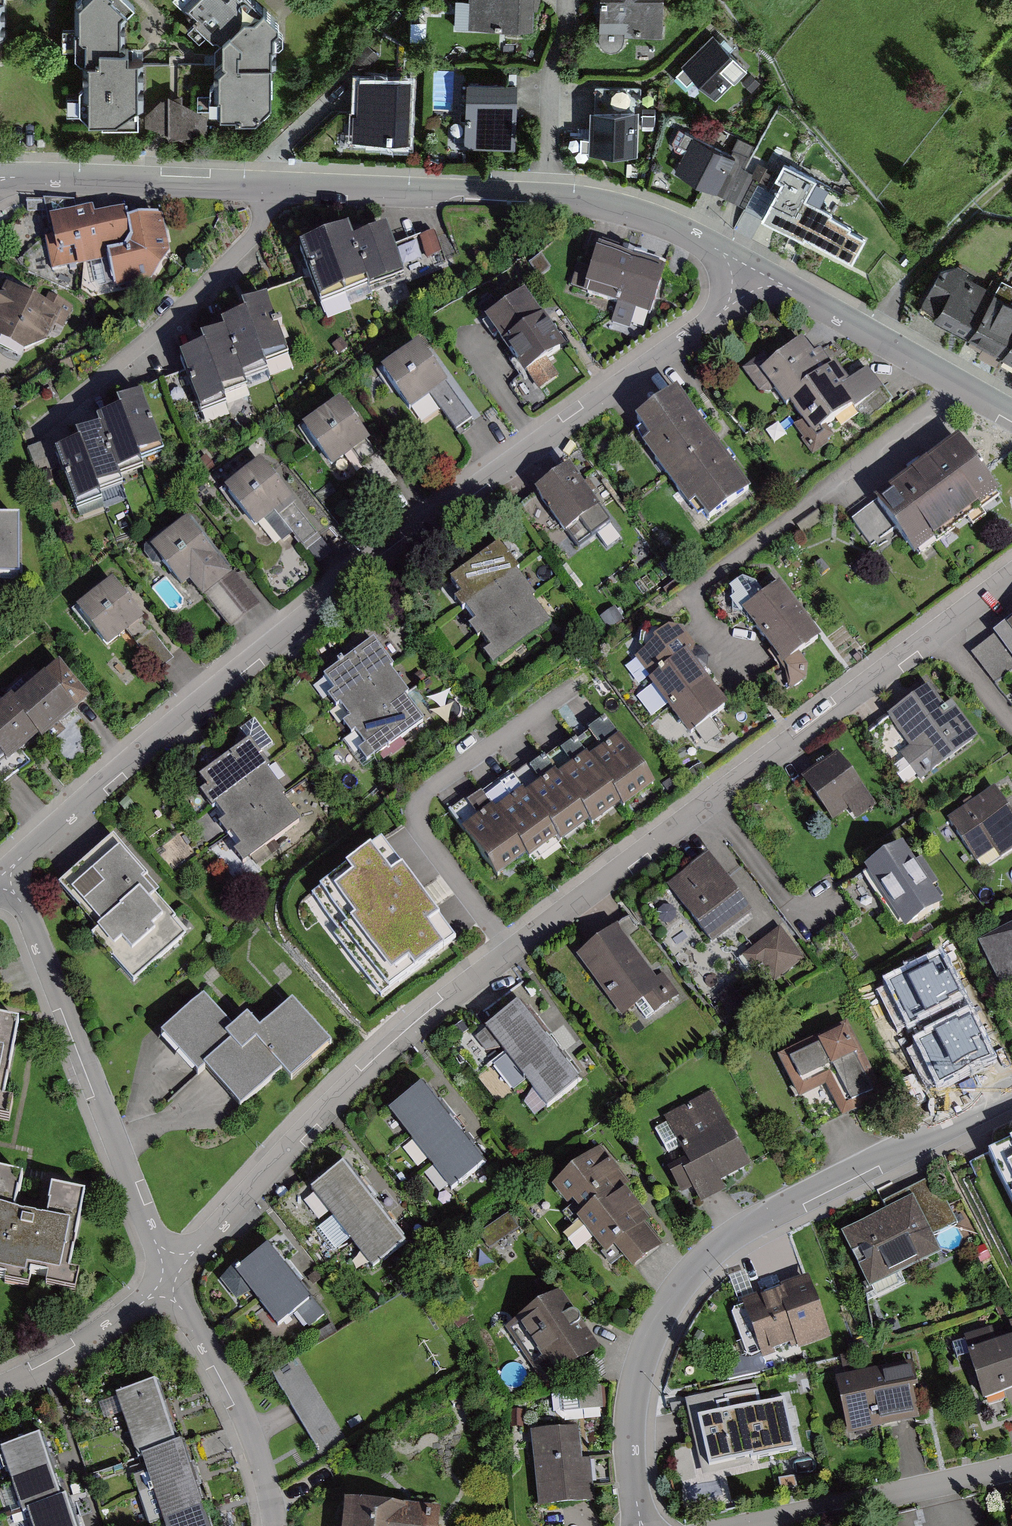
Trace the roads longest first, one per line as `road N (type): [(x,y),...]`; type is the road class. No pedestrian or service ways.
road 1 (residential): [(170,1280),(307,1127),(457,992),(1011,576)]
road 2 (residential): [(752,268),(711,321),(252,659),(0,877)]
road 3 (residential): [(0,178),(587,200),(664,221),(752,268)]
road 4 (residential): [(1011,1094),(754,1221),(683,1284),(651,1338),(632,1401),(640,1525)]
road 5 (residential): [(170,1280),(27,909),(0,878)]
road 6 (residential): [(752,268),(1011,415)]
road 7 (residential): [(1011,1468),(747,1525)]
road 8 (residential): [(273,1525),(245,1417),(170,1280)]
road 9 (track): [(1011,175),(925,257),(864,331)]
road 10 (residential): [(0,1388),(86,1345),(170,1280)]

